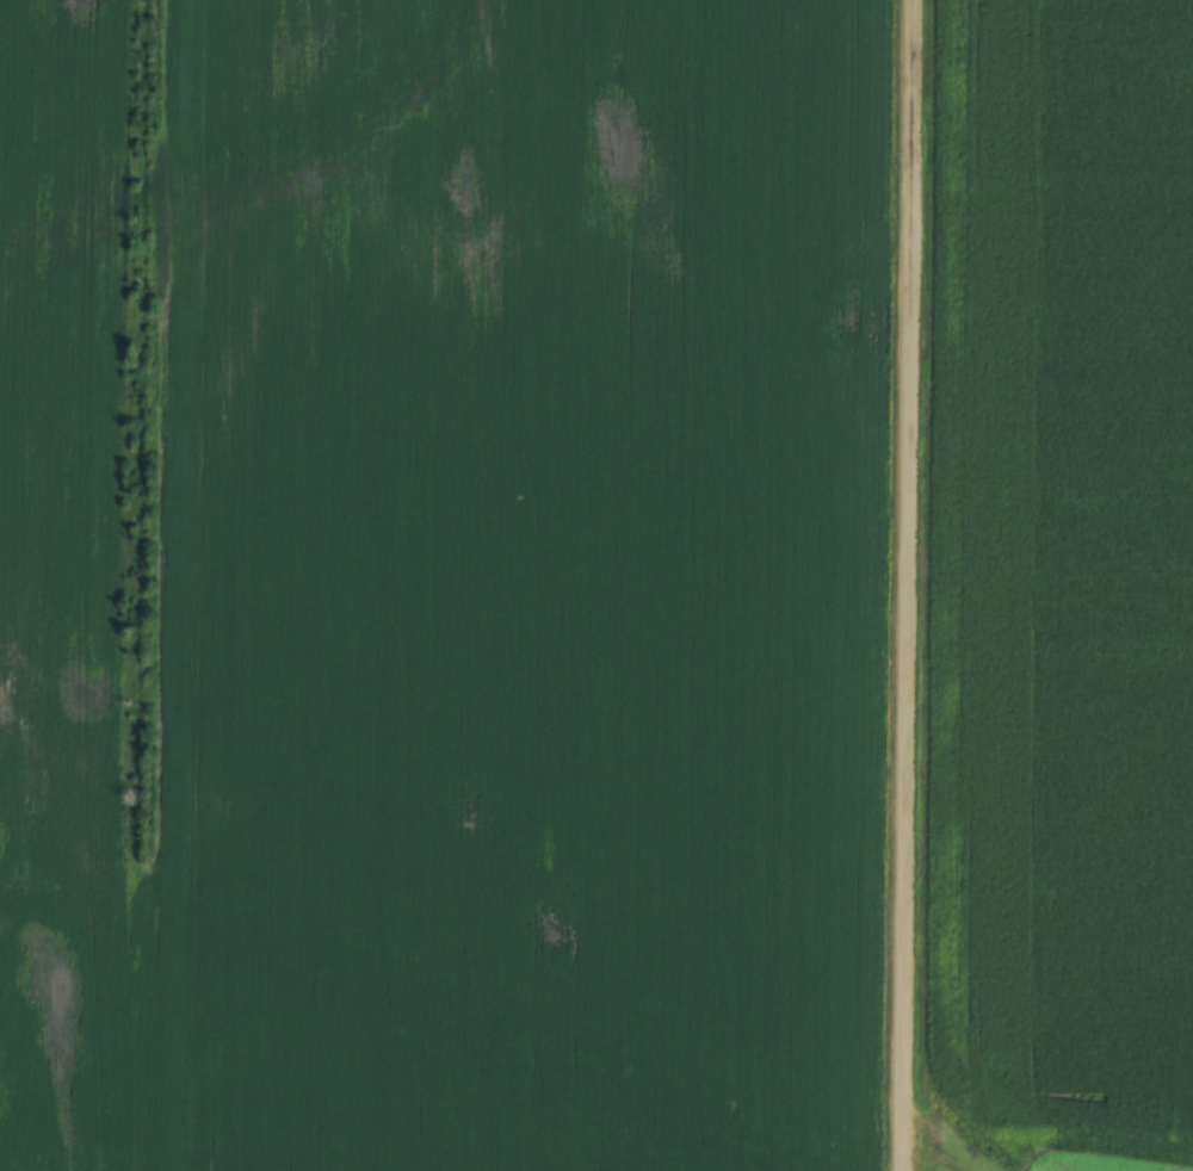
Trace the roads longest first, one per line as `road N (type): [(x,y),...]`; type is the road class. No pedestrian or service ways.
road 1 (residential): [(911,1170),(922,0)]

